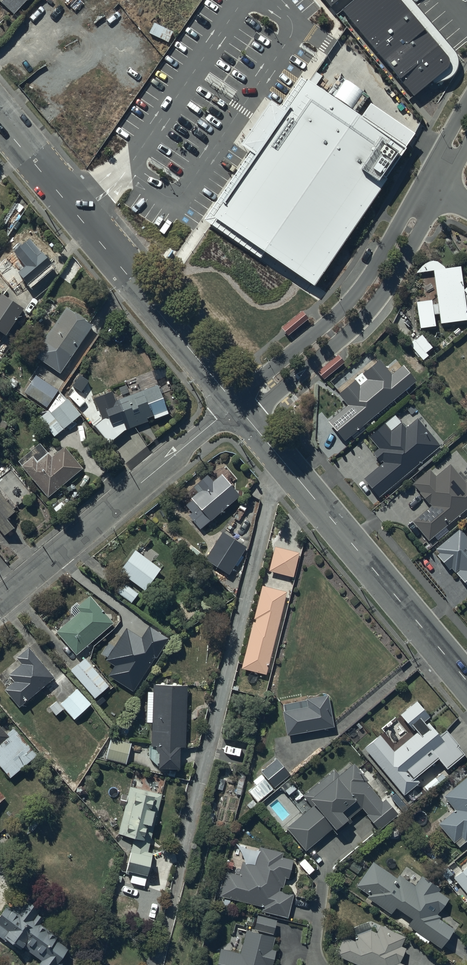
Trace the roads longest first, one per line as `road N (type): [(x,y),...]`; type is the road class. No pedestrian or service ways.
road 1 (residential): [(0,123),(235,404)]
road 2 (residential): [(235,404),(466,682)]
road 3 (residential): [(441,191),(361,319),(261,407),(235,404)]
road 4 (residential): [(235,404),(0,600)]
road 5 (residential): [(235,404),(349,301),(422,181)]

